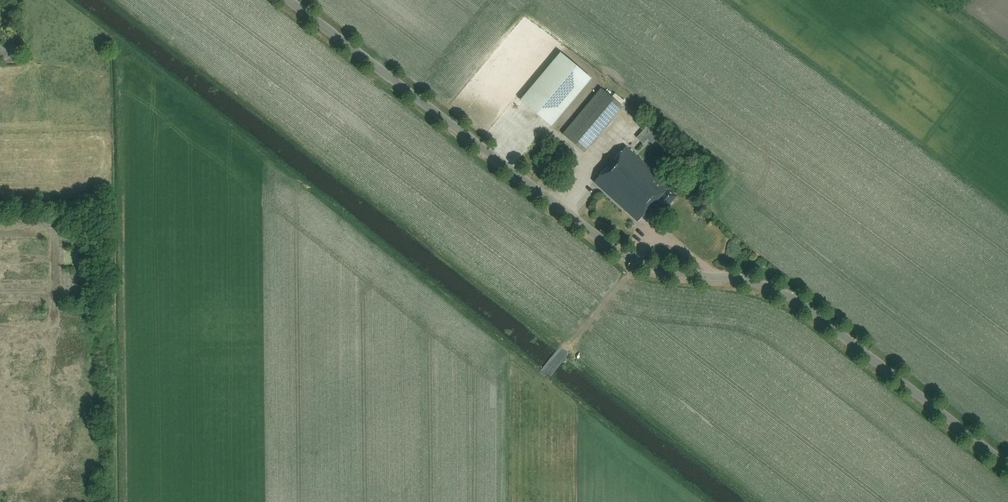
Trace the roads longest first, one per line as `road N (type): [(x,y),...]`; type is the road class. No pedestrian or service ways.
road 1 (unclassified): [(1007,465),(776,288),(661,269),(625,255),(293,0)]

